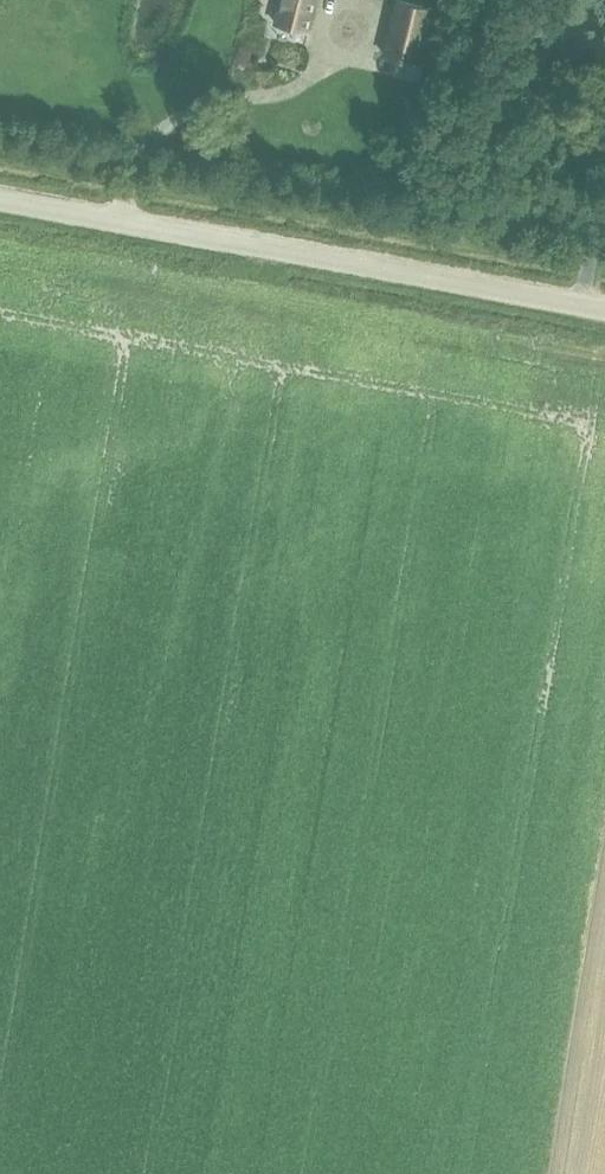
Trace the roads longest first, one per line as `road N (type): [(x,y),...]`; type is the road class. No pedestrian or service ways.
road 1 (unclassified): [(604,309),(0,199)]

